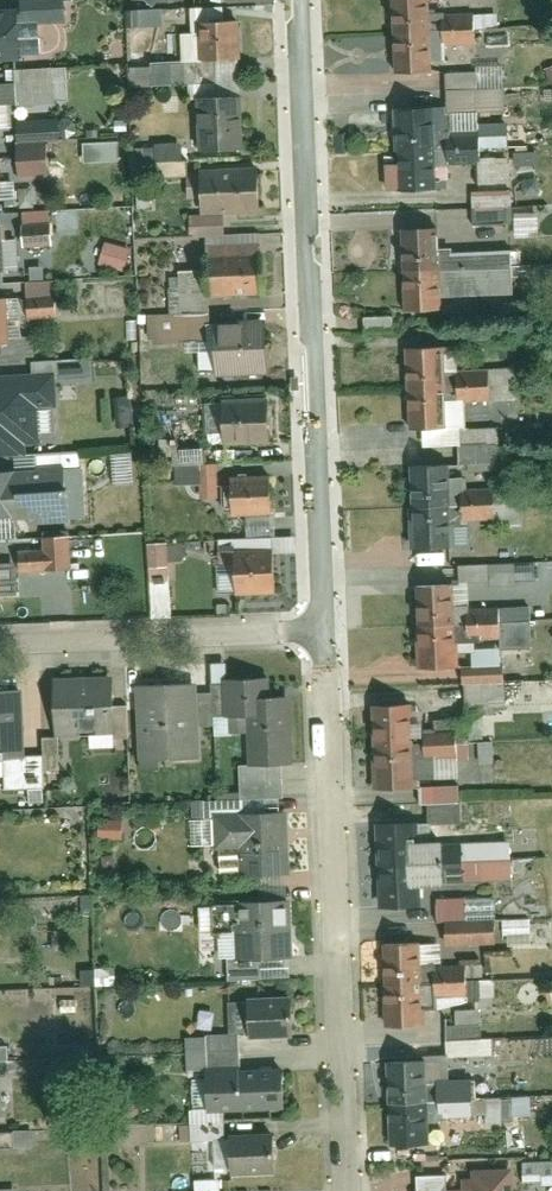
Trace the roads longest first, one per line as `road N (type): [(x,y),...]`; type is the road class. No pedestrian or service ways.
road 1 (residential): [(300,0),(319,629)]
road 2 (residential): [(319,629),(340,1190)]
road 3 (residential): [(319,629),(0,642)]

